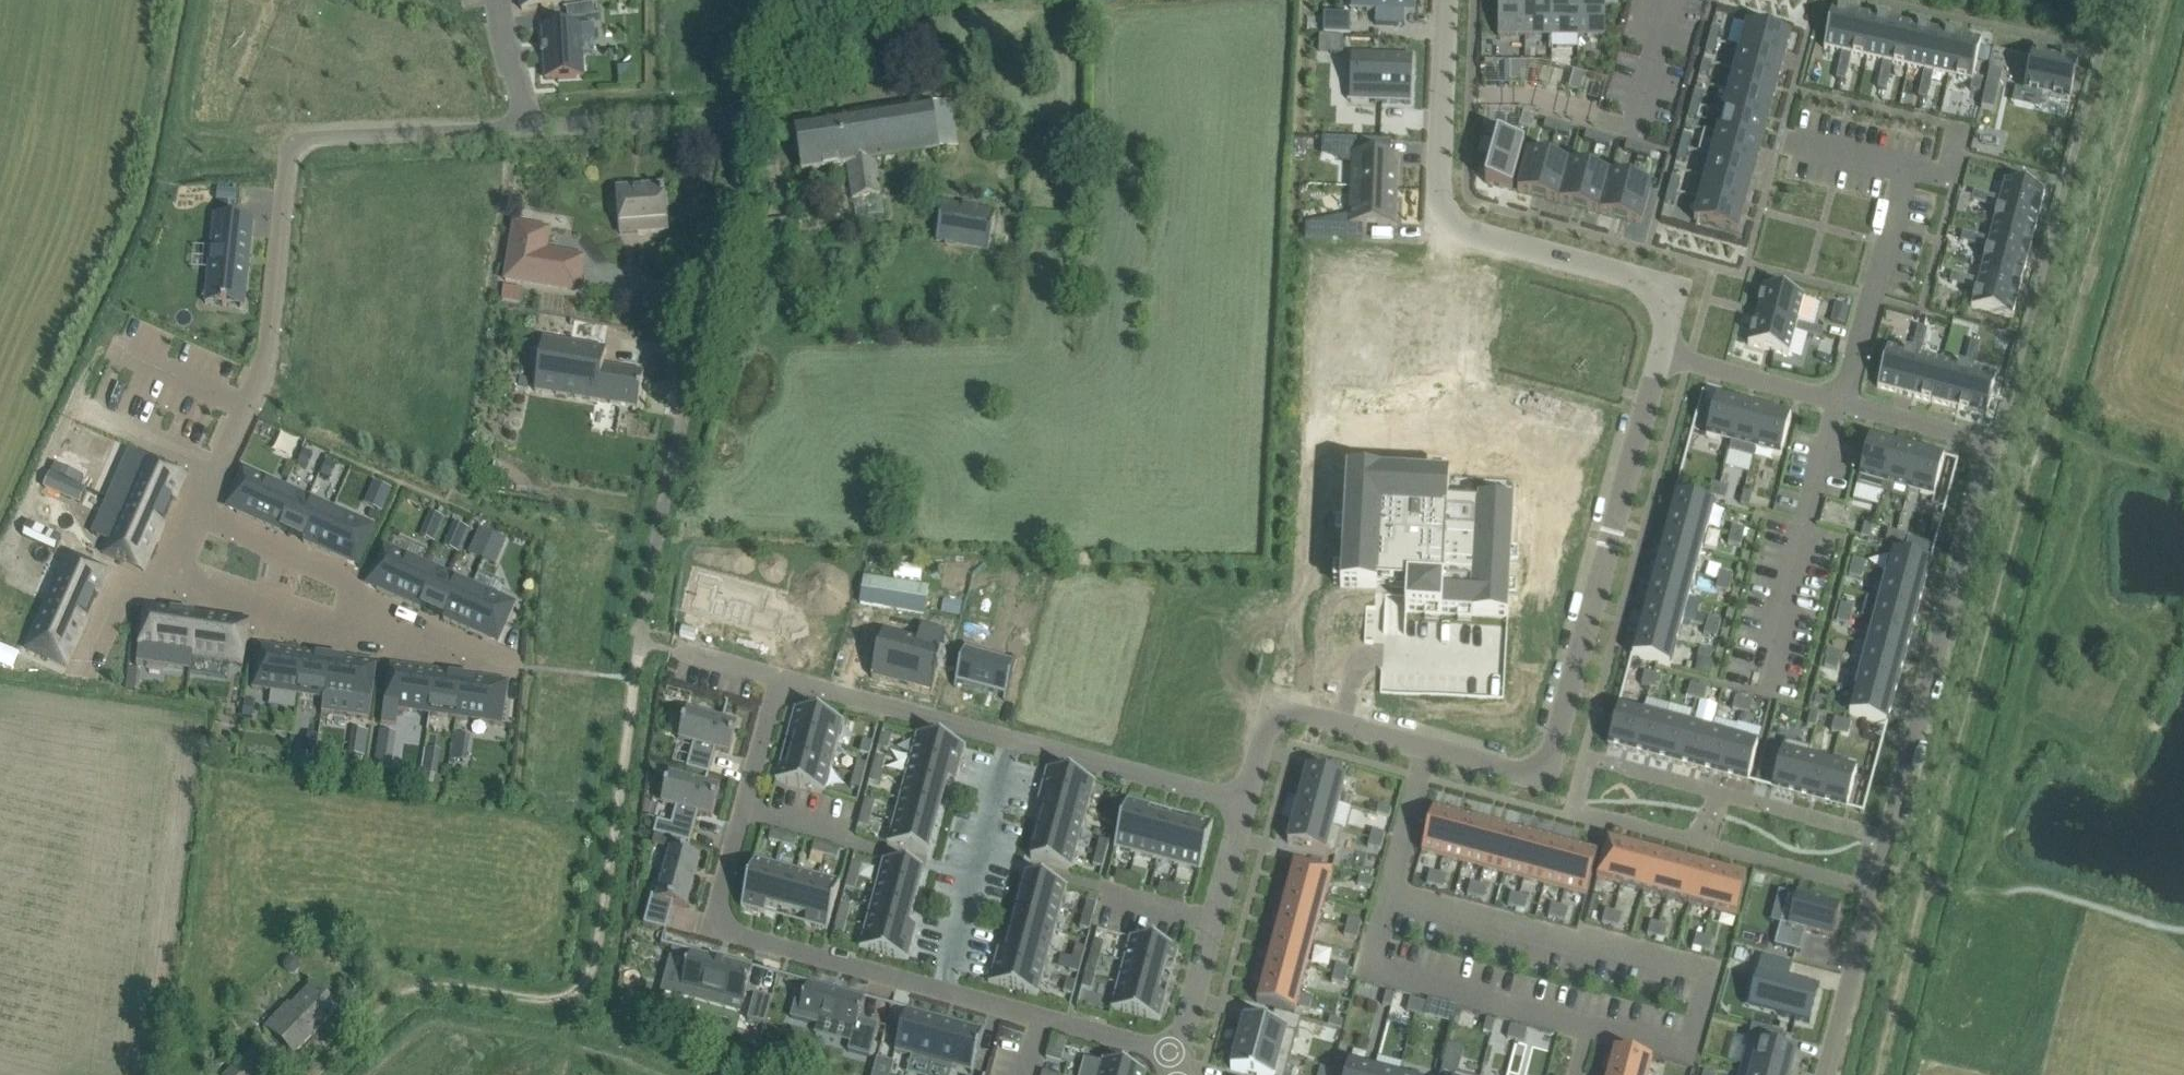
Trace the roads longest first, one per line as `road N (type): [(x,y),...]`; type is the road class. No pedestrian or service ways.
road 1 (track): [(1877,1074),(1992,628),(2174,0)]
road 2 (residential): [(1879,862),(1991,445),(1663,350)]
road 3 (residential): [(173,577),(265,366),(293,137),(527,128)]
road 4 (residential): [(1448,0),(1437,224),(1643,286),(1663,314),(1663,350)]
road 5 (residential): [(781,676),(714,927),(943,988)]
road 6 (residential): [(1663,350),(1543,772)]
road 7 (residential): [(173,577),(520,667)]
road 8 (residential): [(1543,772),(1320,717),(1272,730),(1246,800)]
road 9 (residential): [(1543,772),(1879,862)]
road 10 (residential): [(681,416),(746,119)]
road 11 (residential): [(943,988),(1010,737)]
road 12 (residential): [(1246,800),(1179,1050)]
road 13 (residential): [(1246,800),(1010,737)]
road 14 (residential): [(943,988),(1179,1050)]
road 15 (residential): [(1010,737),(781,676)]
road 16 (residential): [(527,128),(746,119)]
road 17 (residential): [(1825,1074),(1879,862)]
road 18 (residential): [(80,678),(126,582),(173,577)]
road 19 (residential): [(746,119),(820,0)]
road 20 (residential): [(503,0),(527,128)]

